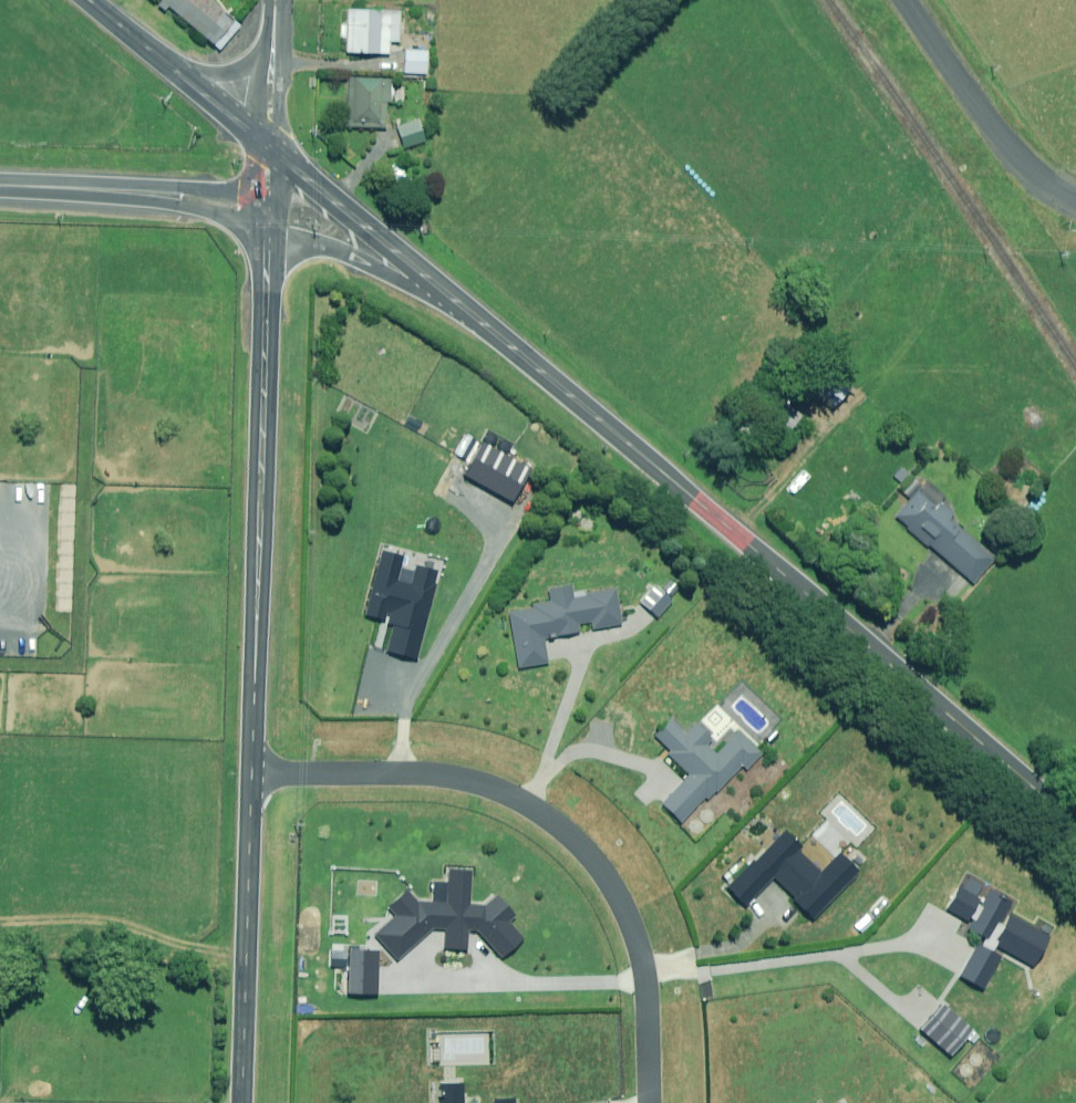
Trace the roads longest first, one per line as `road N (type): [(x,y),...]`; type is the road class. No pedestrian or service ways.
road 1 (tertiary): [(1075,820),(462,302)]
road 2 (residential): [(655,1102),(643,946),(620,887),(566,830),(524,801),(459,778),(253,774)]
road 3 (tertiary): [(253,774),(271,221)]
road 4 (tertiary): [(243,1102),(253,774)]
road 5 (tertiary): [(271,221),(160,194),(0,186)]
road 6 (residential): [(904,0),(1014,155),(1075,200)]
road 7 (tertiary): [(462,302),(272,147)]
road 8 (tertiary): [(462,302),(351,254),(289,244),(271,221)]

